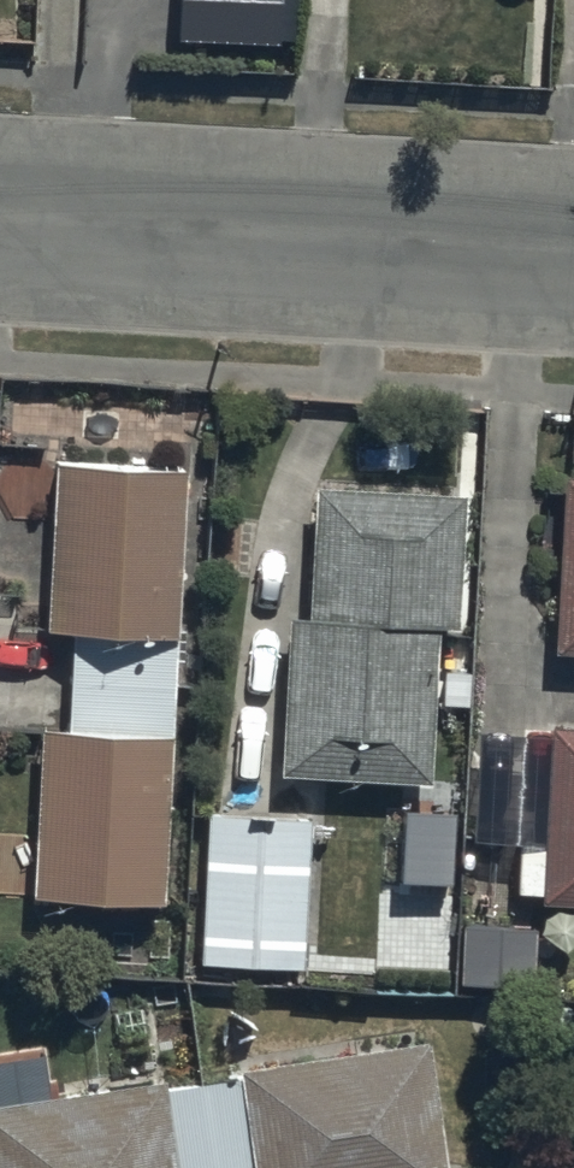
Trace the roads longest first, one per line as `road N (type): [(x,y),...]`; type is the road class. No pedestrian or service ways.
road 1 (tertiary): [(573,252),(0,219)]

